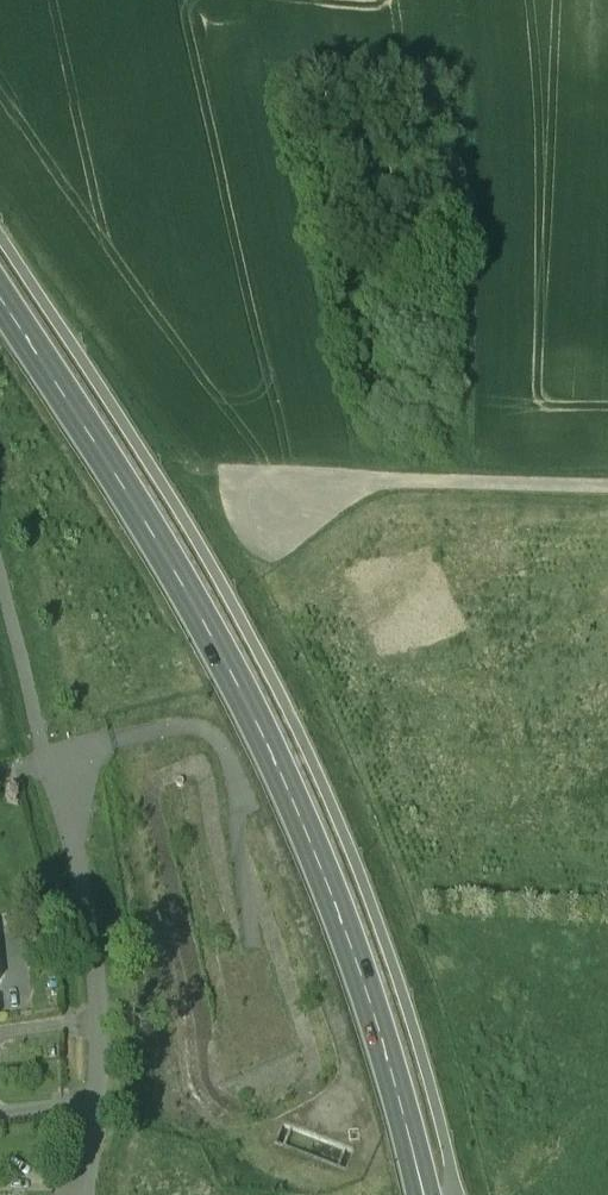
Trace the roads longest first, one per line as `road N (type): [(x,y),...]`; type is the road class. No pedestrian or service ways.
road 1 (secondary): [(425,1194),(334,902),(263,733),(185,588),(0,294)]
road 2 (residential): [(88,1194),(102,1078),(97,935),(58,754)]
road 3 (track): [(472,481),(464,78)]
road 4 (track): [(273,508),(341,474),(607,487)]

